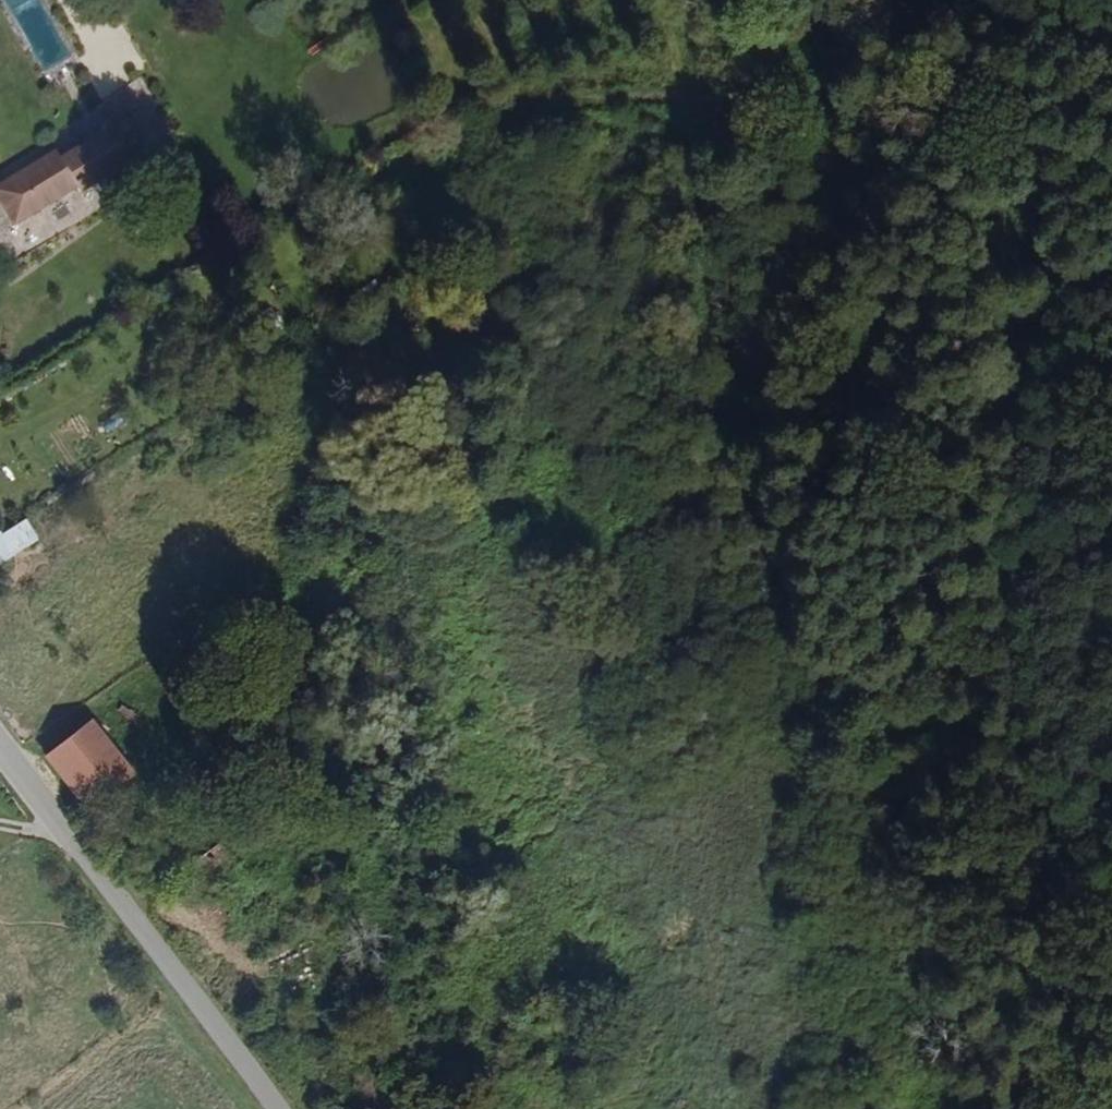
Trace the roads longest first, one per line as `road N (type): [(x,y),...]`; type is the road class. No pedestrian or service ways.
road 1 (unclassified): [(0,744),(278,1108)]

